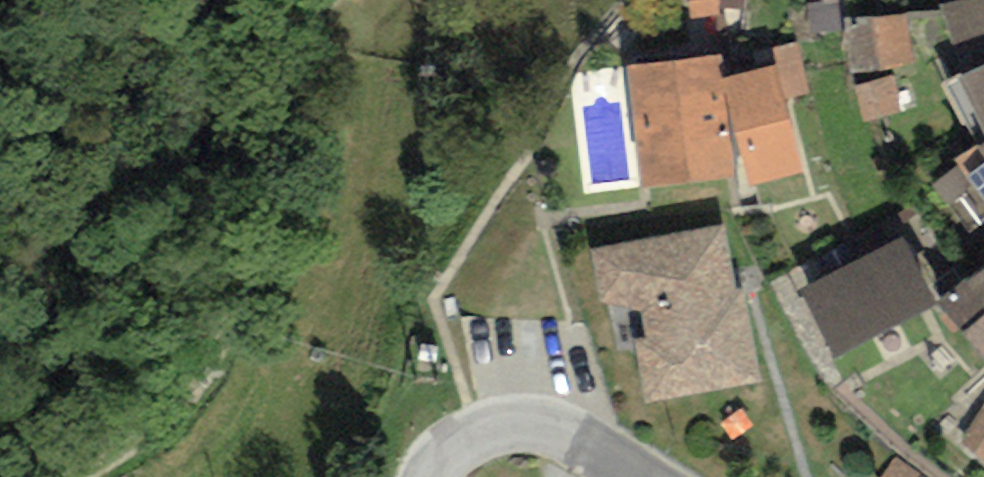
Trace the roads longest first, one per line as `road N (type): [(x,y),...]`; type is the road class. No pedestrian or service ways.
road 1 (track): [(77,476),(161,424),(210,366),(250,263),(319,0)]
road 2 (tertiary): [(430,476),(476,436),(530,427),(567,436),(642,476)]

